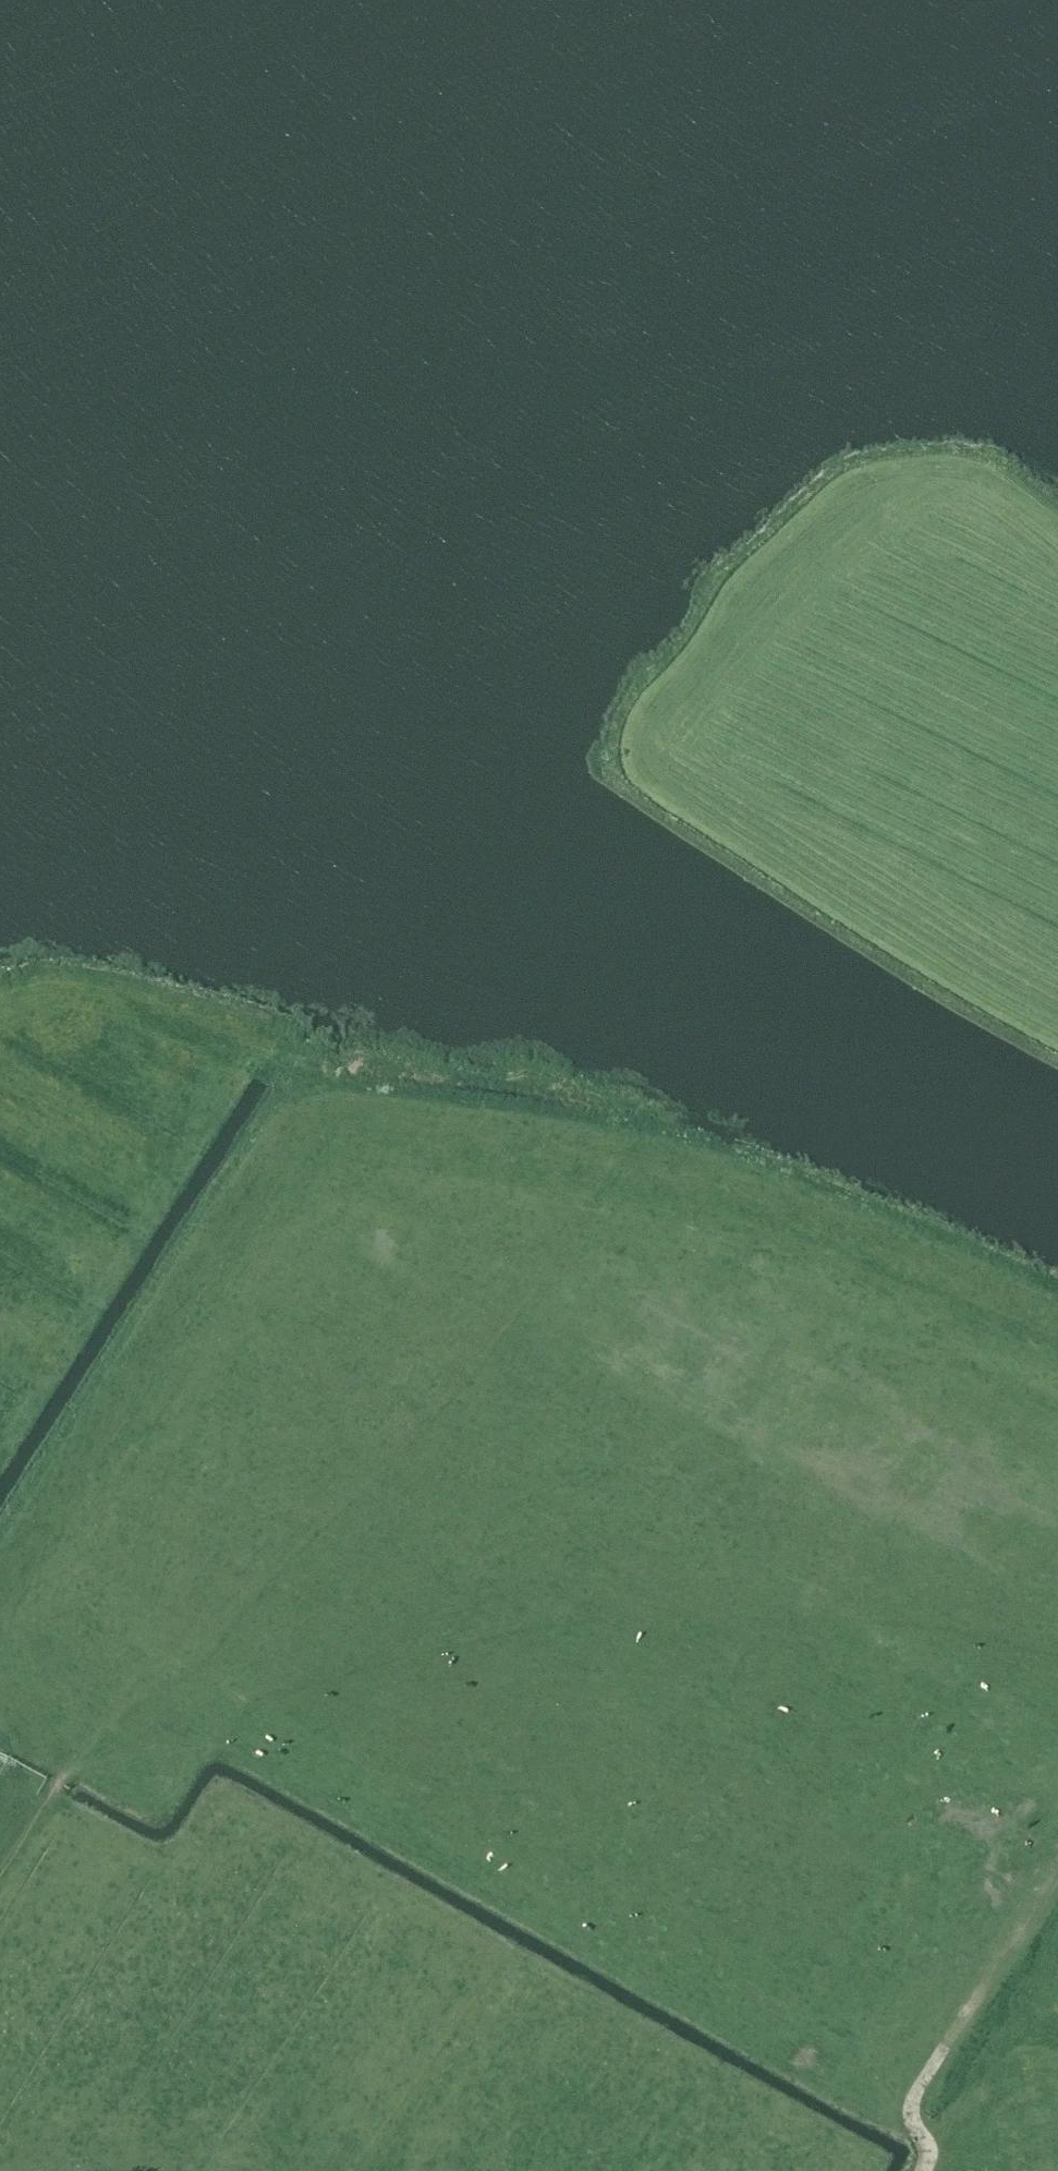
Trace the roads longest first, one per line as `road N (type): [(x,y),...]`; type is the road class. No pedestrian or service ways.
road 1 (track): [(926,2170),(930,2151),(914,2122),(914,2092),(943,2047)]

